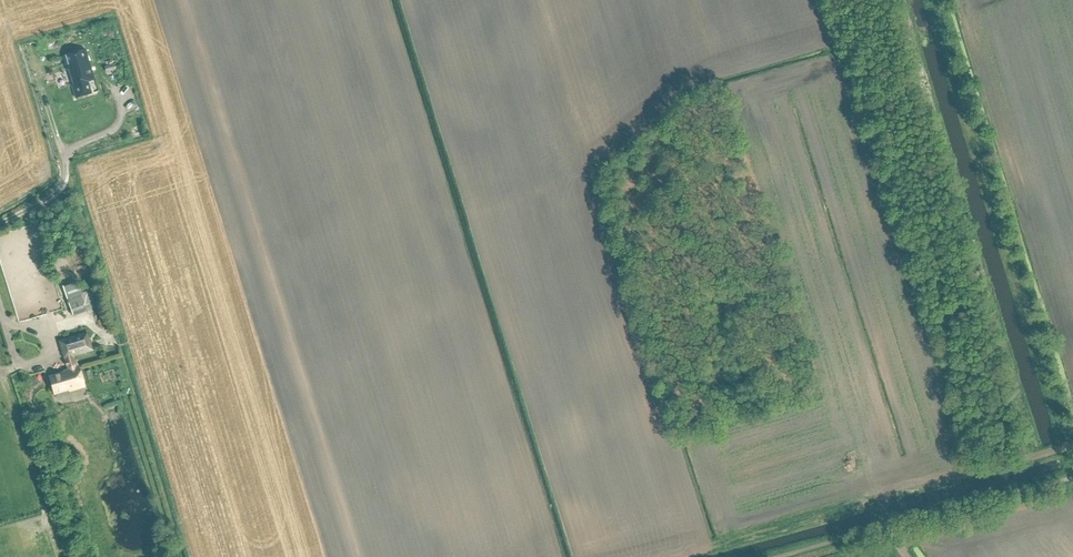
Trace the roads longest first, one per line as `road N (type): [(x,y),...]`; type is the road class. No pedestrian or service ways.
road 1 (track): [(0,226),(41,207),(65,179),(45,89)]
road 2 (track): [(4,315),(17,359),(27,366),(51,356),(40,334),(14,324)]

